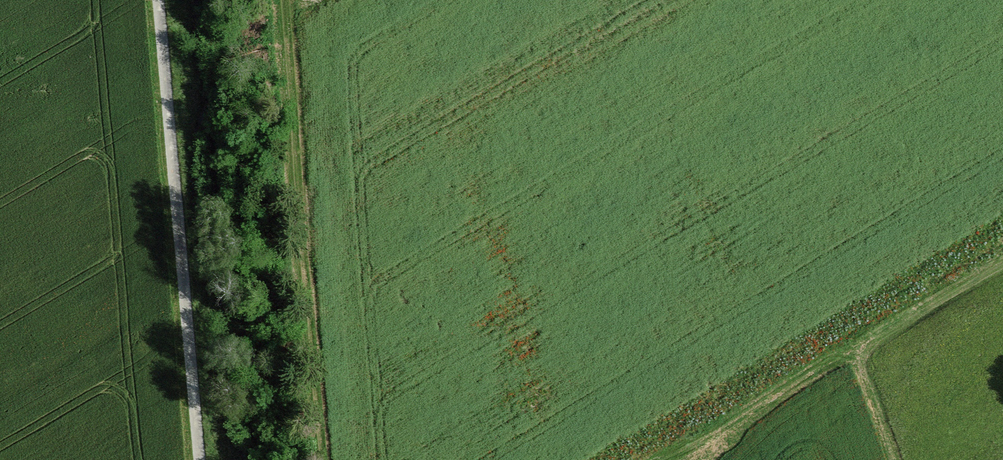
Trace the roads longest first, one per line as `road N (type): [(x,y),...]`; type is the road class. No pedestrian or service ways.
road 1 (track): [(199,459),(156,0)]
road 2 (track): [(321,459),(280,0)]
road 3 (track): [(874,459),(834,365),(660,459)]
road 4 (track): [(834,365),(1002,268)]

